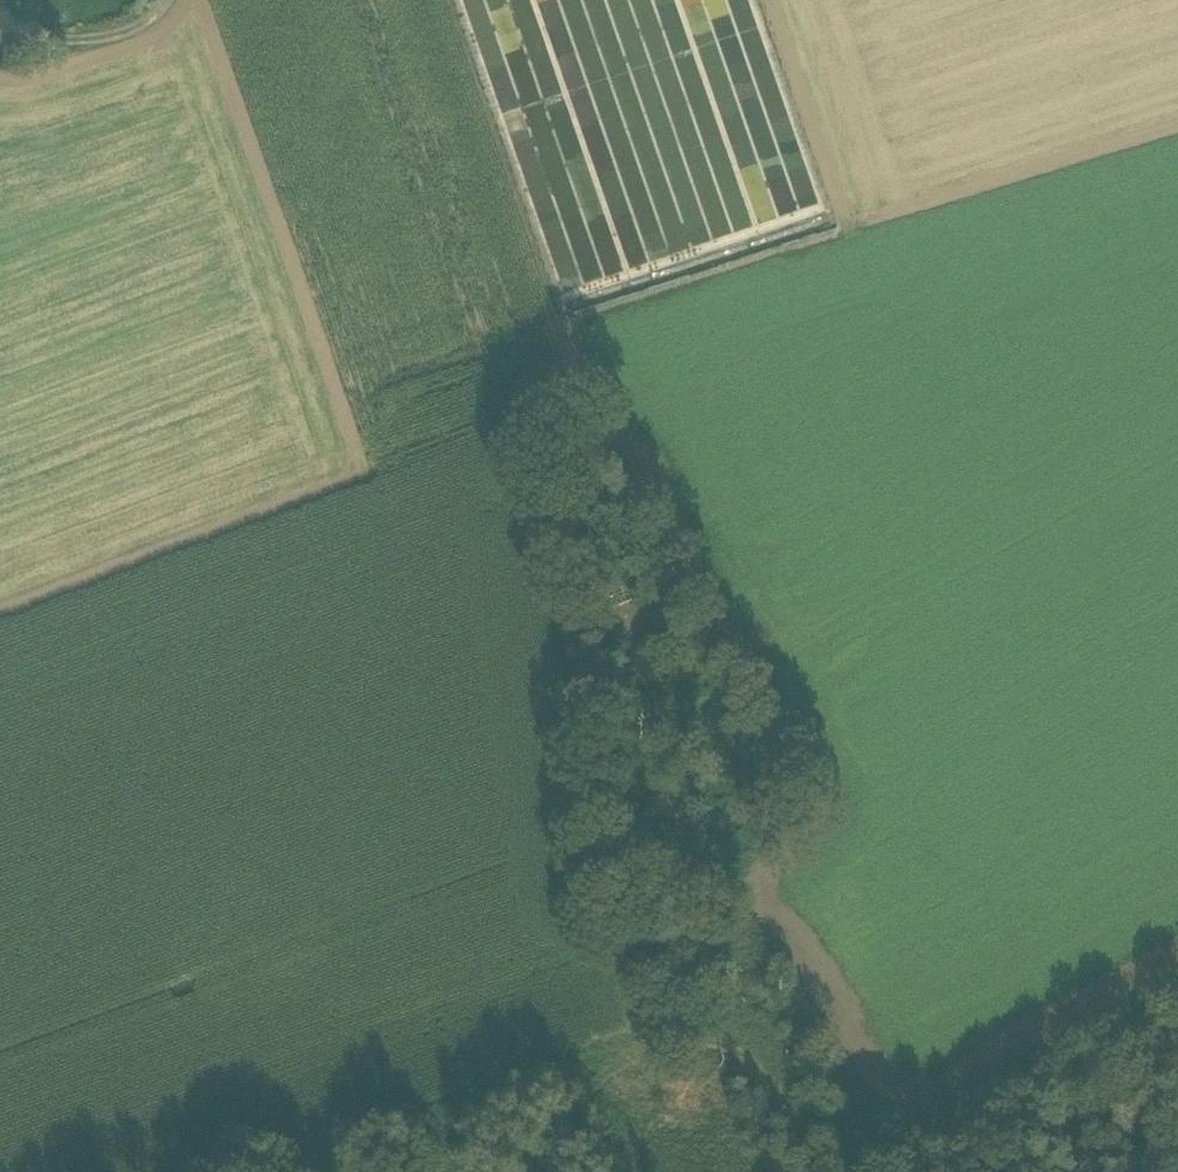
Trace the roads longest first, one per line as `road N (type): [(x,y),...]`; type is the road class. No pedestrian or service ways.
road 1 (track): [(682,758),(659,950),(700,1048),(770,1126),(866,1171)]
road 2 (track): [(868,1171),(1177,994)]

